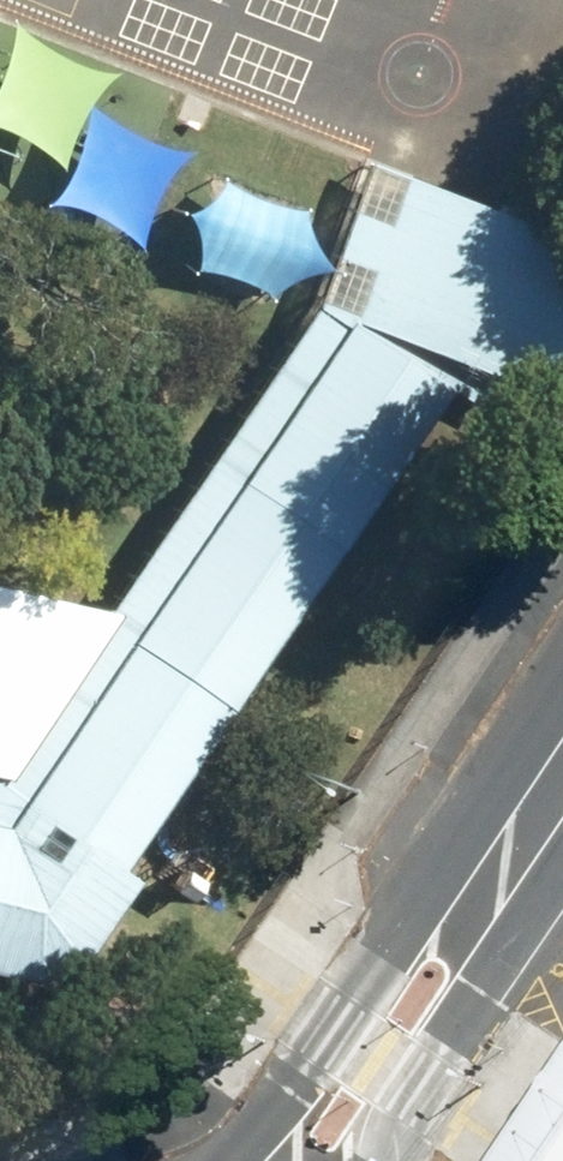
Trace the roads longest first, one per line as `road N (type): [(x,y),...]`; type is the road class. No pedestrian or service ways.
road 1 (tertiary): [(234,1160),(433,879),(550,796)]
road 2 (tertiary): [(550,796),(521,931),(422,1089),(396,1160)]

